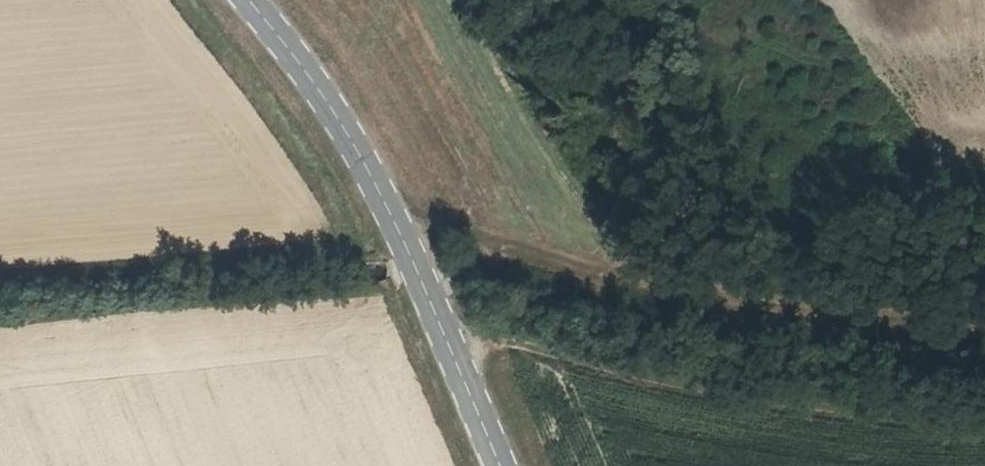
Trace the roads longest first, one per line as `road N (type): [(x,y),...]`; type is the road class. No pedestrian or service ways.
road 1 (track): [(984,337),(543,271),(472,235),(389,219)]
road 2 (track): [(984,417),(838,405),(621,371),(512,344),(450,350)]
road 3 (tertiary): [(499,465),(409,256),(330,108),(244,0)]

